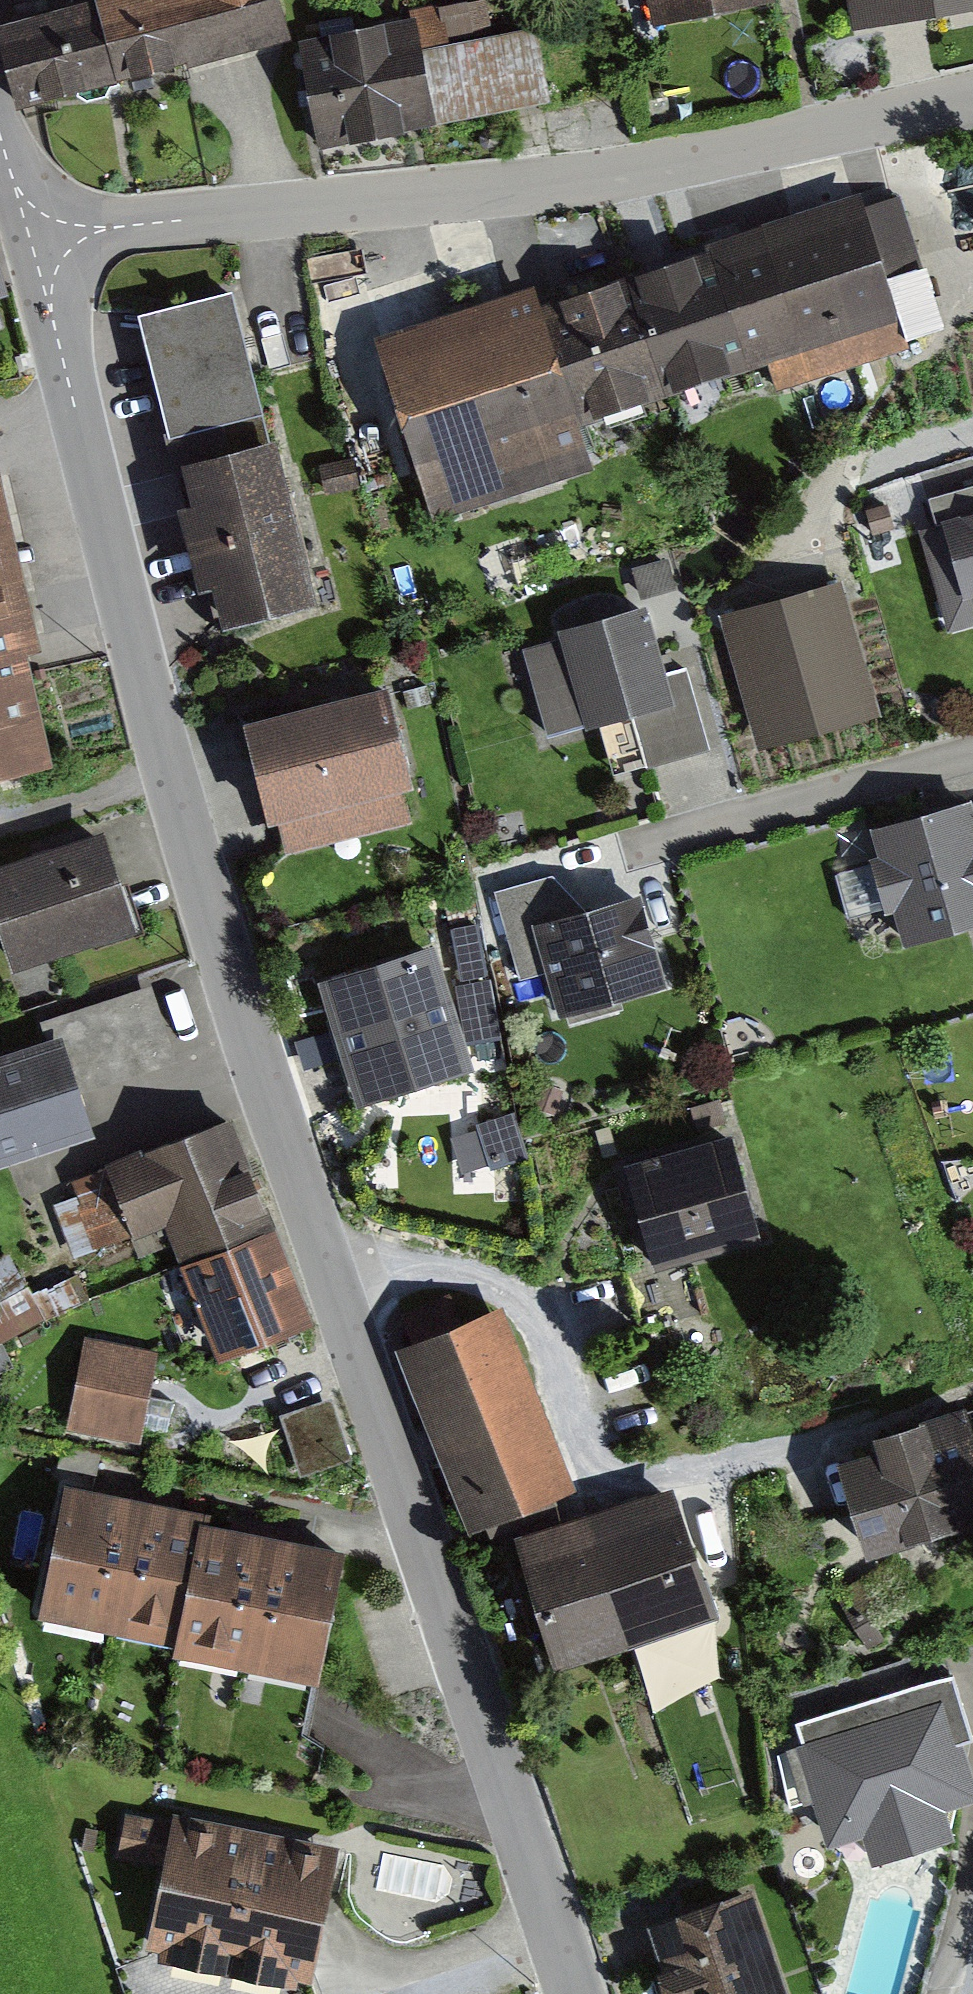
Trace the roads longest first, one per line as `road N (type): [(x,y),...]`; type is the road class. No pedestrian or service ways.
road 1 (tertiary): [(574,1993),(215,938),(51,313),(49,239)]
road 2 (residential): [(49,239),(529,188),(717,156),(972,94)]
road 3 (residential): [(972,749),(631,846)]

